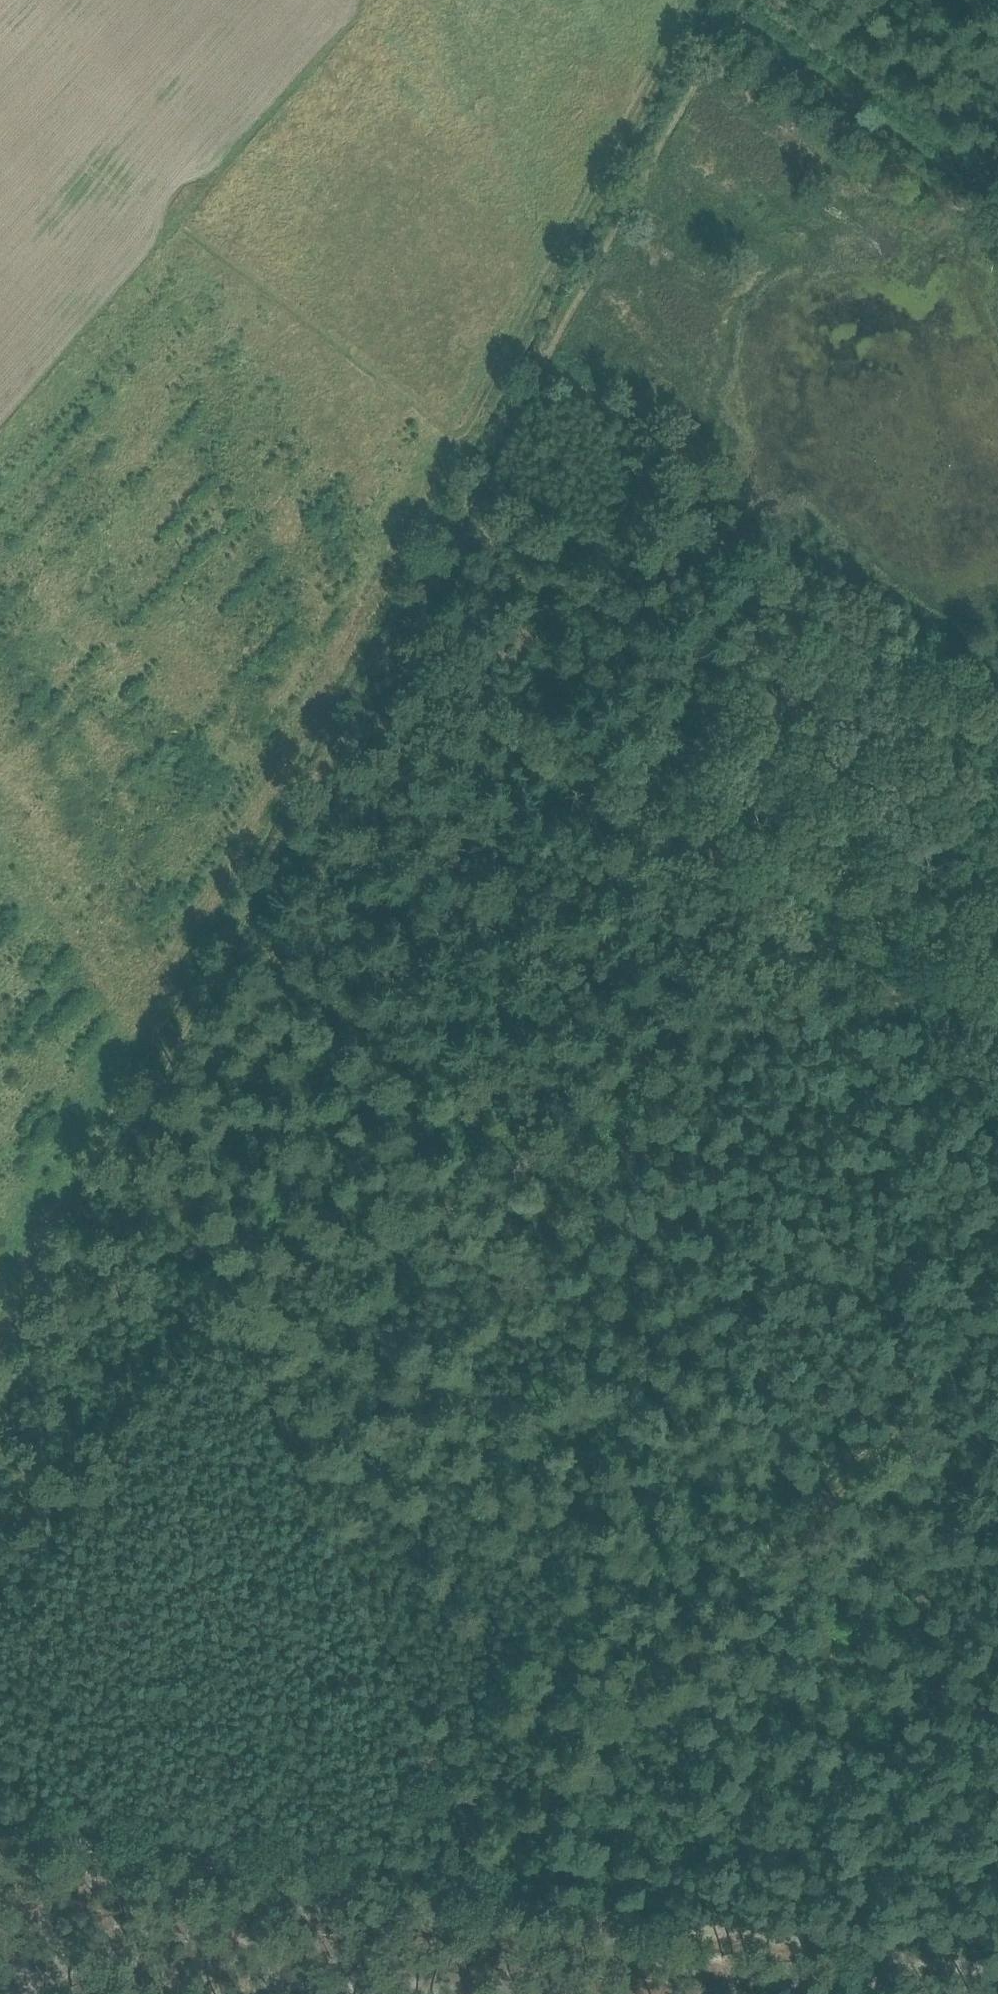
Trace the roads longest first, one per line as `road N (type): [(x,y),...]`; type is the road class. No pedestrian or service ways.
road 1 (track): [(0,1836),(500,1904)]
road 2 (track): [(500,1904),(997,1968)]

